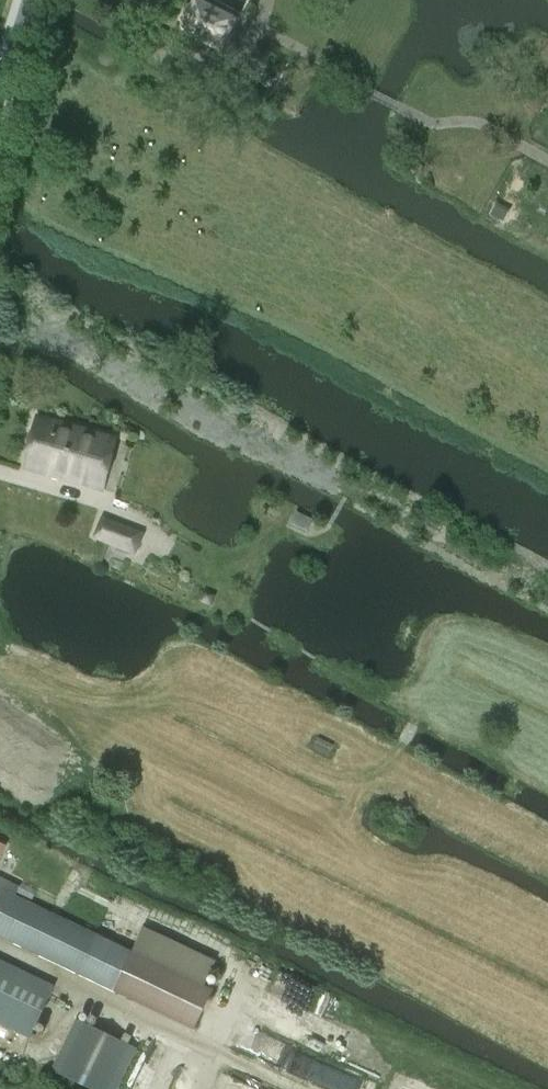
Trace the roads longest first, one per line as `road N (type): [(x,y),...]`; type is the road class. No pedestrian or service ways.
road 1 (track): [(293,1088),(202,1039),(245,944)]
road 2 (secondary): [(0,130),(36,0)]

